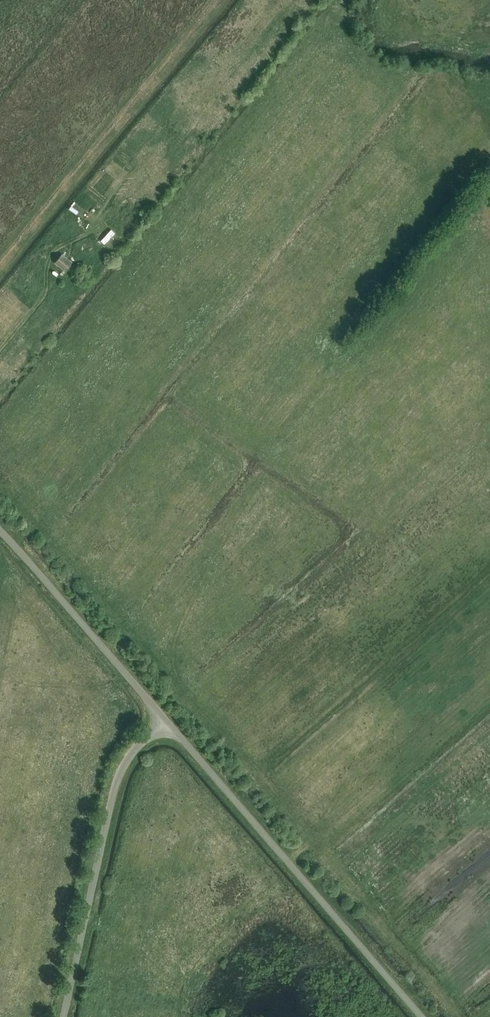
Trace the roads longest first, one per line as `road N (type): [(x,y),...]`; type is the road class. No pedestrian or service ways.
road 1 (unclassified): [(421,1016),(165,720)]
road 2 (track): [(0,262),(218,0)]
road 3 (unclassified): [(63,1016),(113,790),(131,755),(165,720)]
road 4 (unclassified): [(165,720),(0,528)]
road 5 (track): [(0,348),(45,291),(54,250),(94,227),(97,214)]
road 6 (track): [(344,0),(350,46),(375,82),(441,120)]

